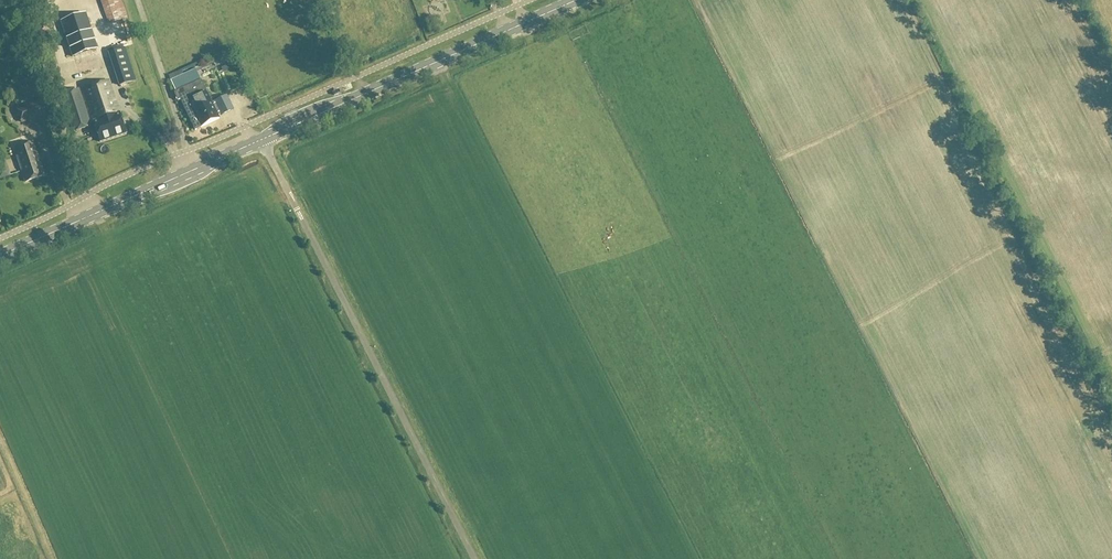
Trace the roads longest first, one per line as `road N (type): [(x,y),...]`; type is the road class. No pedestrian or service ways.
road 1 (unclassified): [(471,558),(263,141)]
road 2 (secondary): [(263,141),(579,0)]
road 3 (secondary): [(0,258),(192,173)]
road 4 (unclassified): [(192,173),(137,0)]

